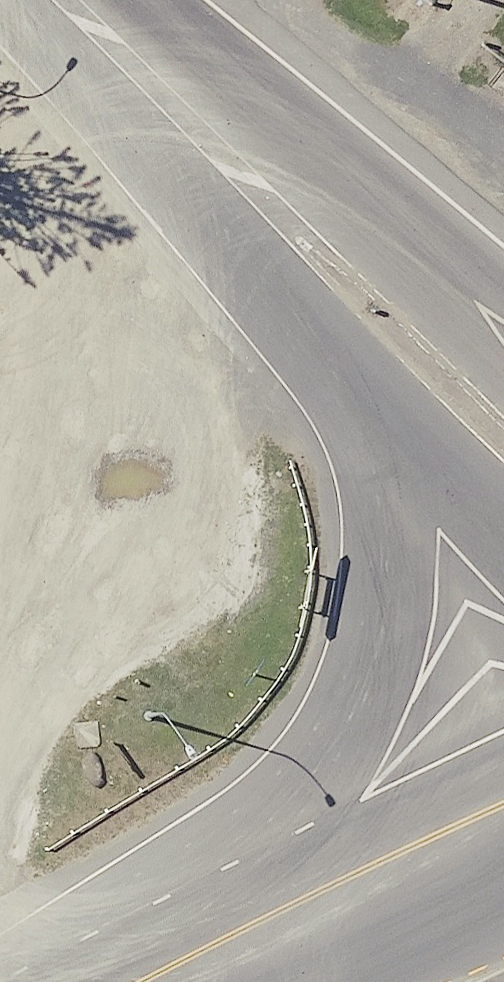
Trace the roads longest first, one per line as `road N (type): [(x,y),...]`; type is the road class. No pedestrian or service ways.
road 1 (primary): [(94,981),(310,789),(348,735),(397,607),(414,527),(415,427)]
road 2 (primary): [(193,127),(503,351)]
road 3 (primary): [(415,427),(324,288),(193,127)]
road 4 (primary): [(164,981),(310,908),(503,826)]
road 5 (primary): [(193,127),(60,0)]
road 6 (primary): [(503,526),(415,427)]

